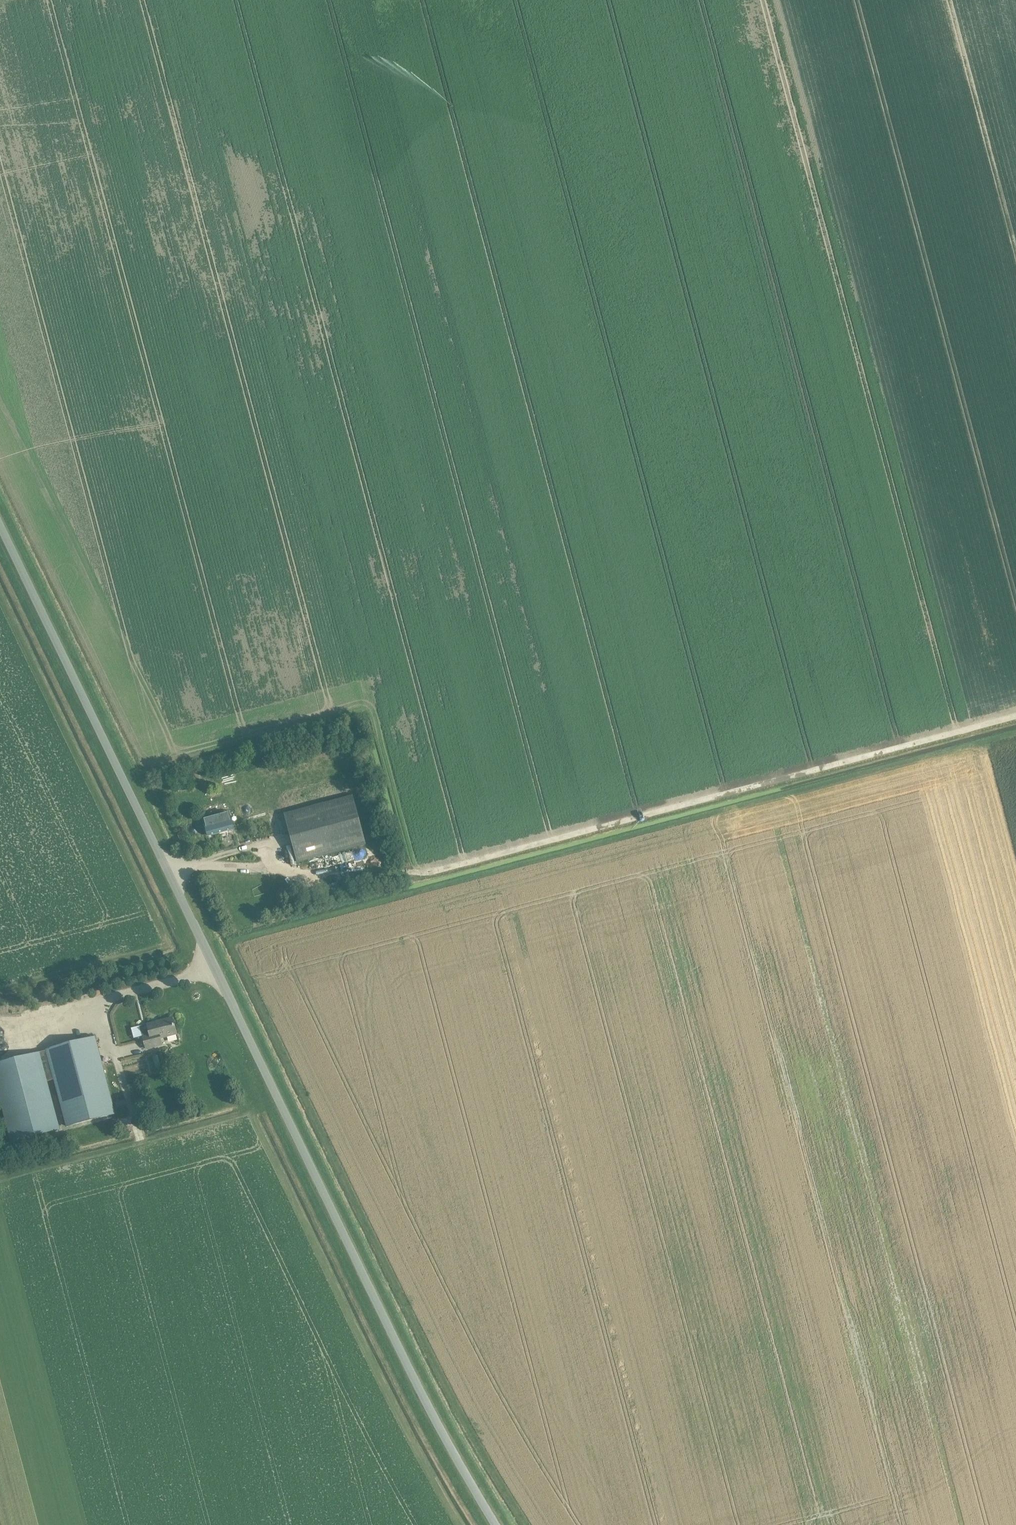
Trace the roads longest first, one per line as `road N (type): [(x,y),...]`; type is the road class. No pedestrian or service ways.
road 1 (unclassified): [(495,1524),(428,1411),(0,524)]

